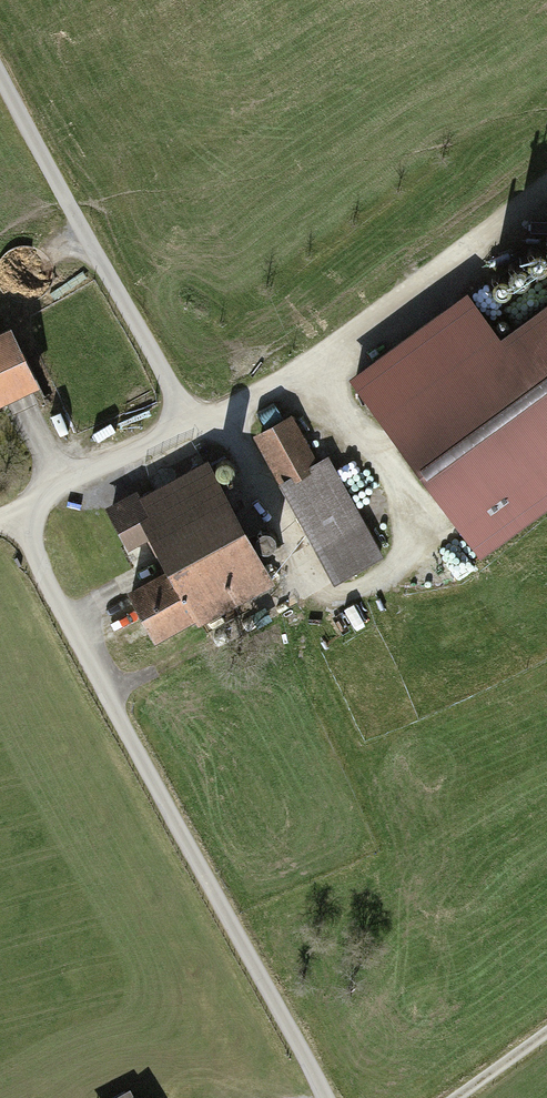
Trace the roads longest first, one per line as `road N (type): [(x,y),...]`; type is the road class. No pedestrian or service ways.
road 1 (track): [(11,514),(316,1097)]
road 2 (track): [(546,179),(307,362),(190,425)]
road 3 (track): [(0,75),(190,425)]
road 4 (track): [(190,425),(11,514)]
road 5 (track): [(441,1097),(546,1025)]

